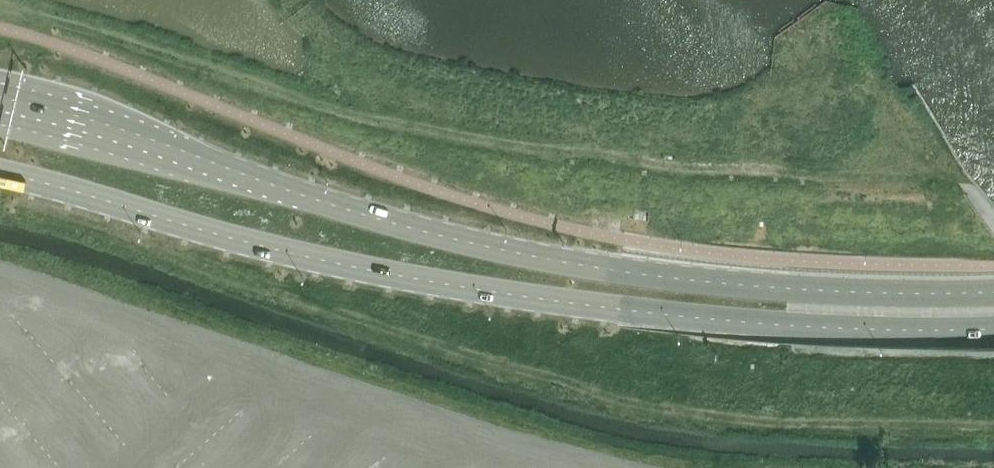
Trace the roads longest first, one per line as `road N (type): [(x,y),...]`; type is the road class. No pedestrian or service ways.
road 1 (primary): [(993,293),(819,291),(613,273),(384,220),(0,97)]
road 2 (primary): [(0,172),(274,250),(486,292),(747,323),(993,330)]

